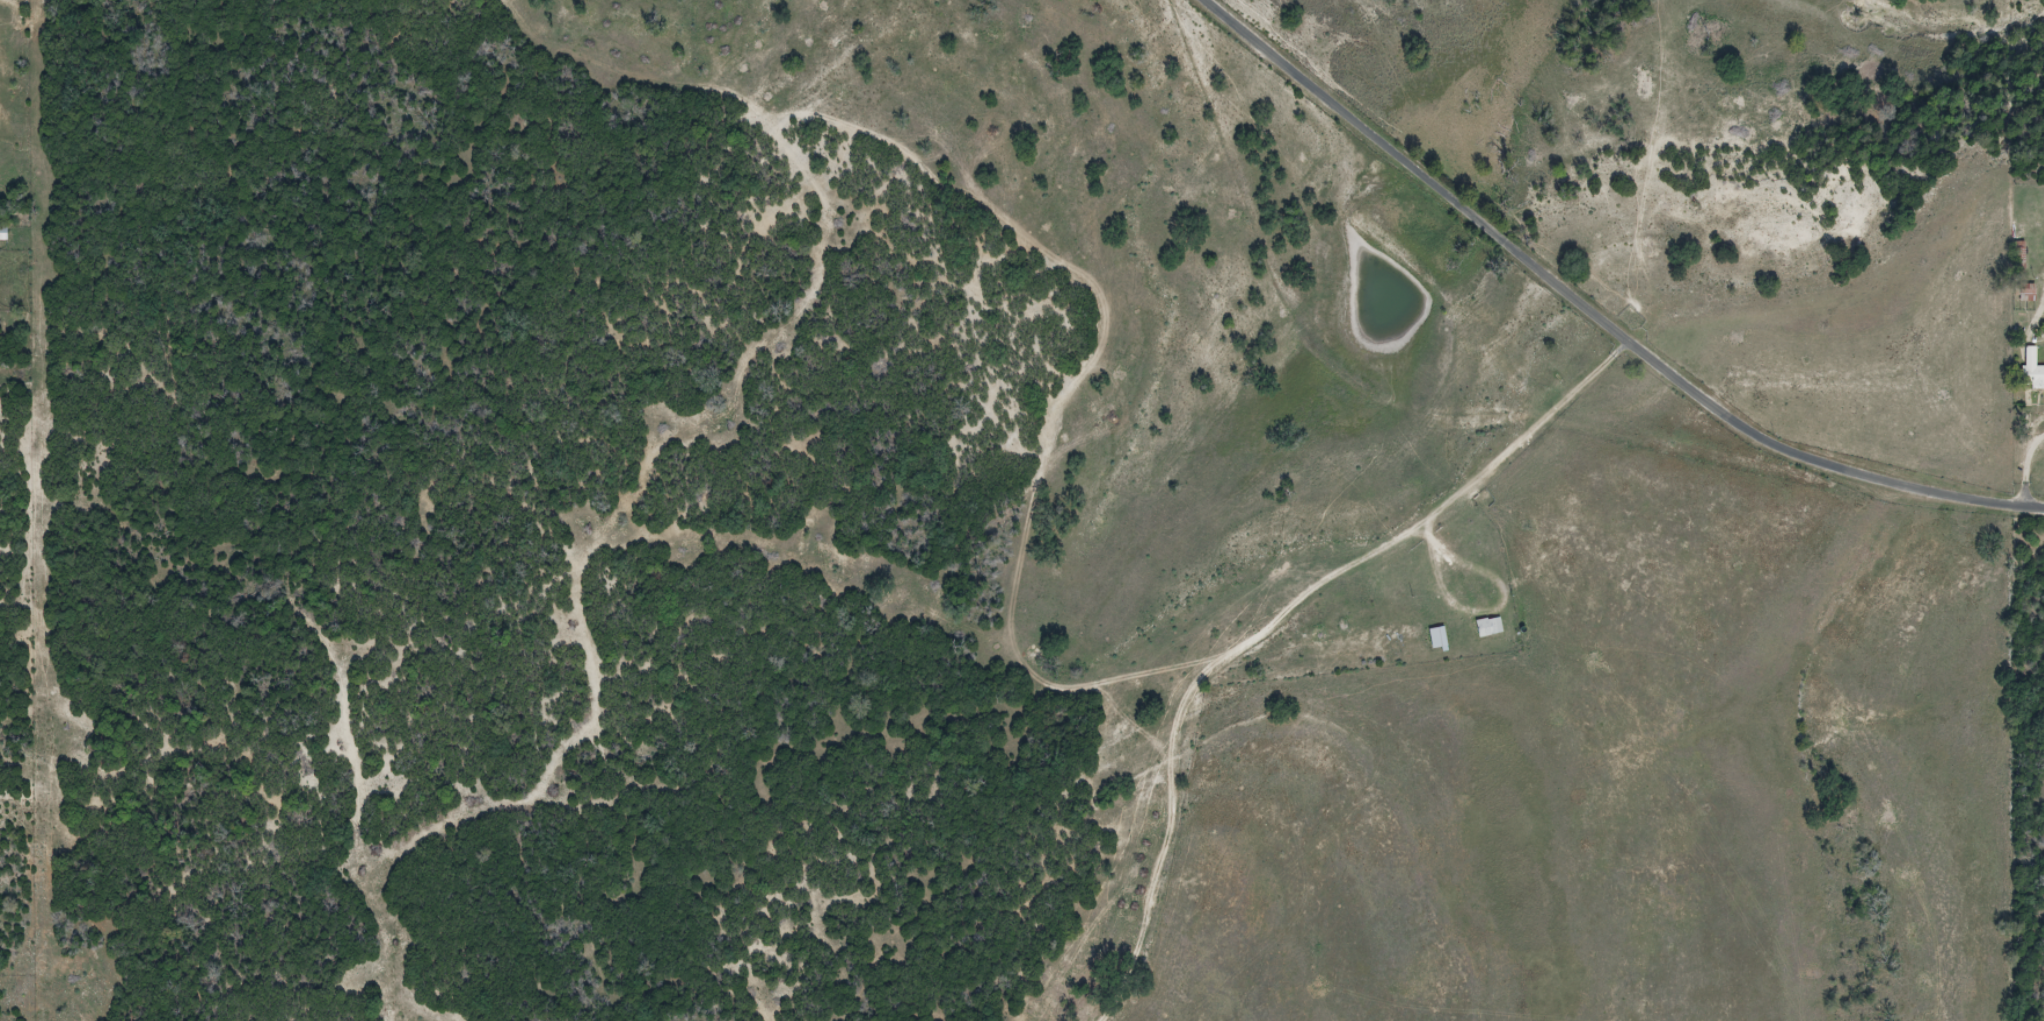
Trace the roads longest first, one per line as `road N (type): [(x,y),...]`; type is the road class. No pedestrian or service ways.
road 1 (residential): [(2043,508),(1901,485),(1752,430),(1207,0)]
road 2 (residential): [(1103,1020),(1145,929),(1172,829),(1173,743),(1186,699),(1211,668),(1244,651),(1323,579),(1404,535),(1615,357)]

